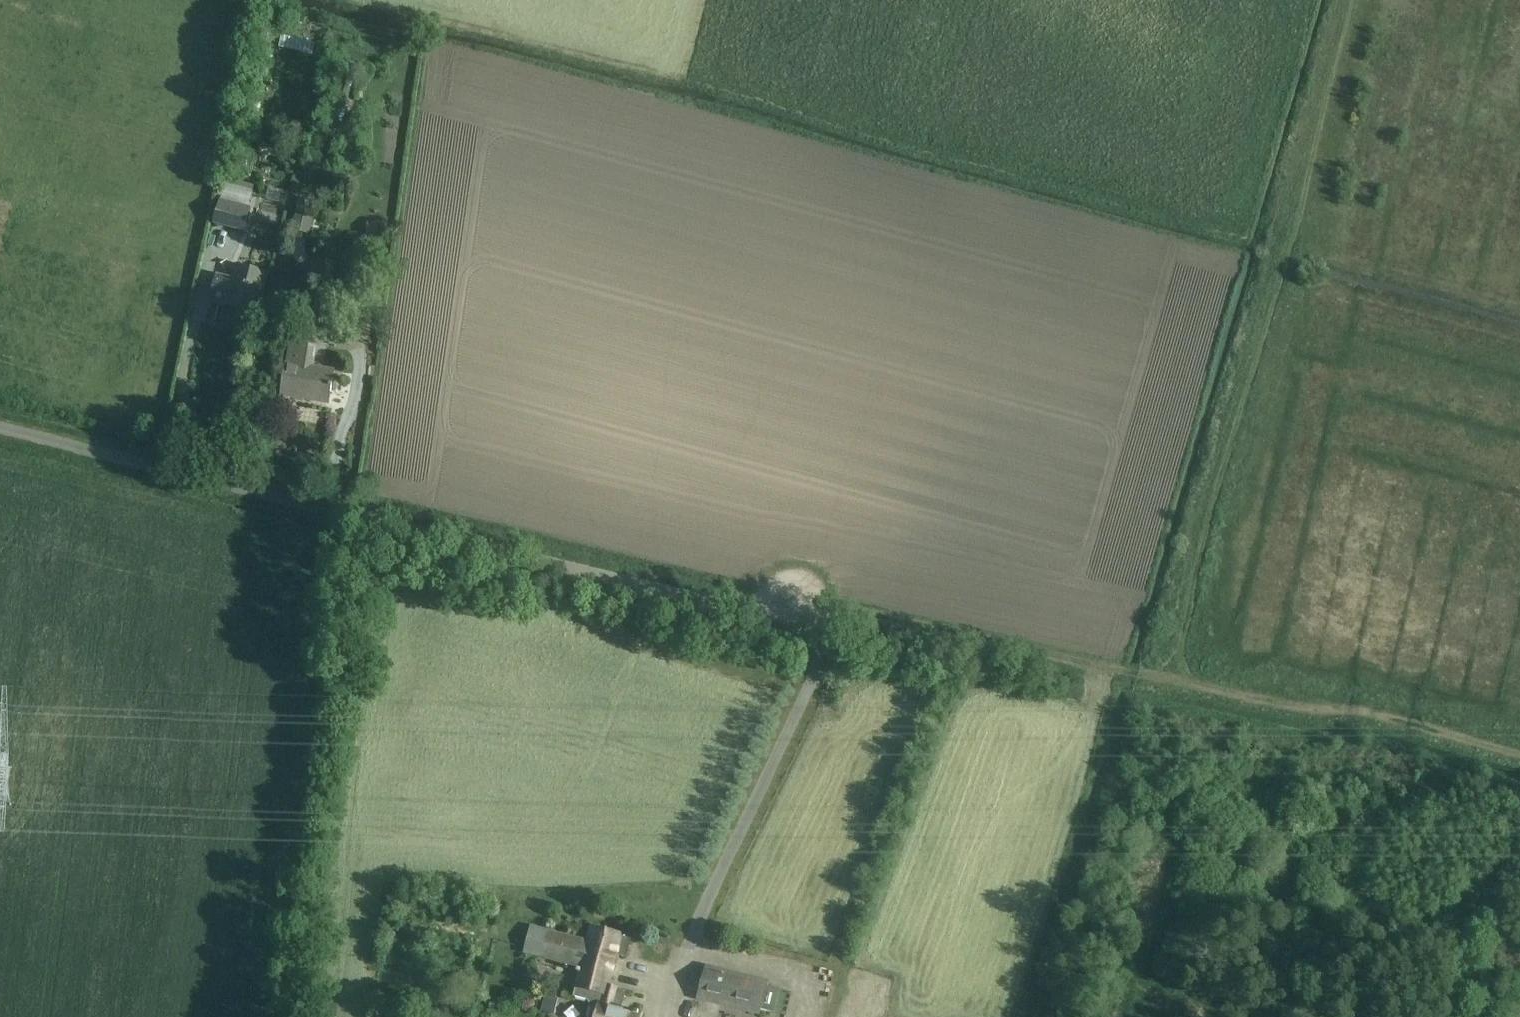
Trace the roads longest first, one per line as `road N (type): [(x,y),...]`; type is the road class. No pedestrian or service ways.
road 1 (unclassified): [(803,599),(723,603),(0,431)]
road 2 (track): [(673,1009),(692,939),(819,667),(822,604)]
road 3 (track): [(1167,678),(803,599)]

